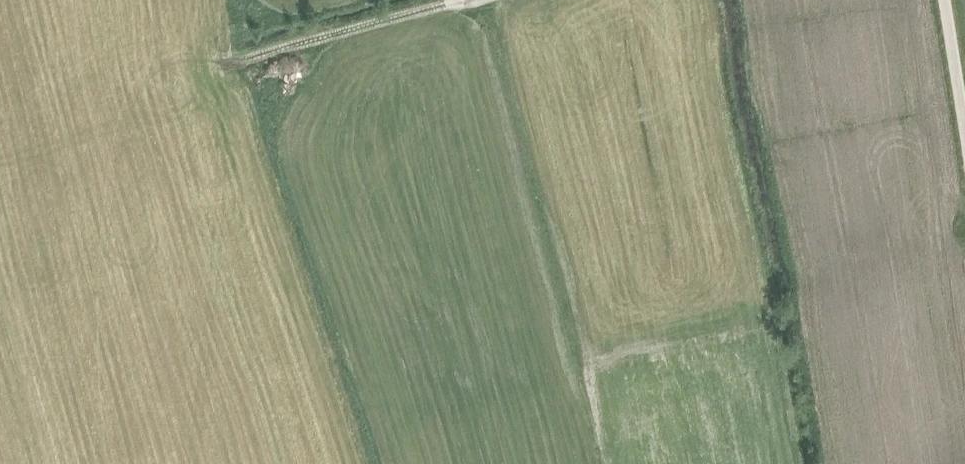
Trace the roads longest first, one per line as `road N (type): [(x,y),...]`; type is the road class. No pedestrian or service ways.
road 1 (track): [(475,0),(257,57)]
road 2 (track): [(964,138),(943,0)]

